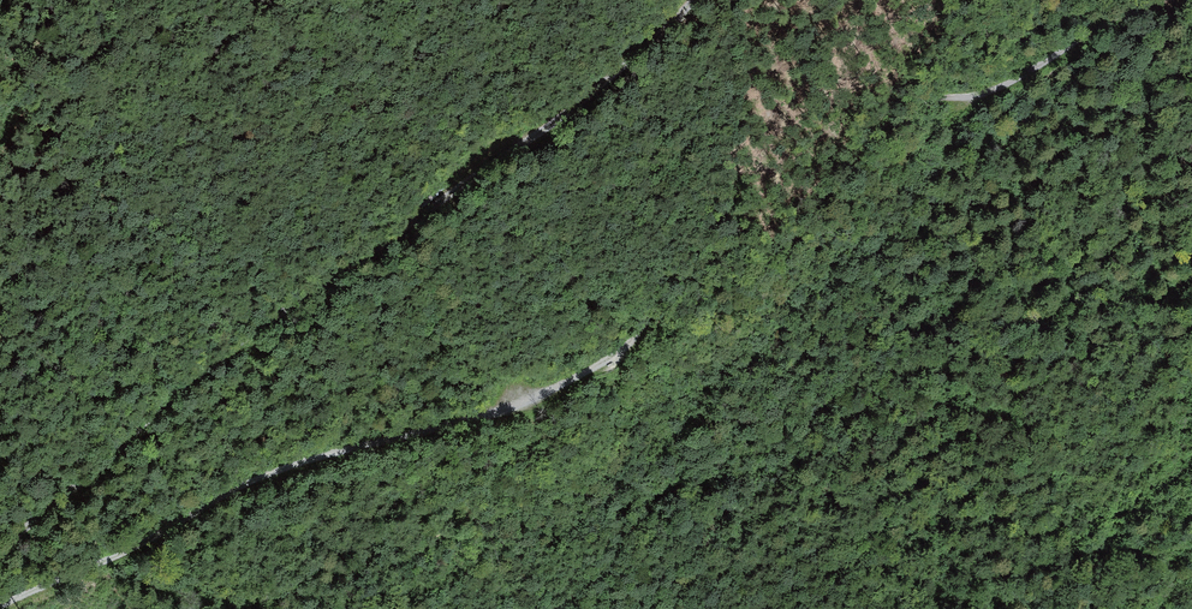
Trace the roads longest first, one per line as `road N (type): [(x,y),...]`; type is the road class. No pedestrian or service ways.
road 1 (track): [(0,544),(208,362),(611,76),(691,0)]
road 2 (track): [(468,417),(602,363),(760,211),(874,126),(933,96)]
road 3 (track): [(468,417),(411,404),(296,441),(166,498),(0,596)]
road 4 (track): [(1144,0),(1017,79),(975,95),(933,96)]

